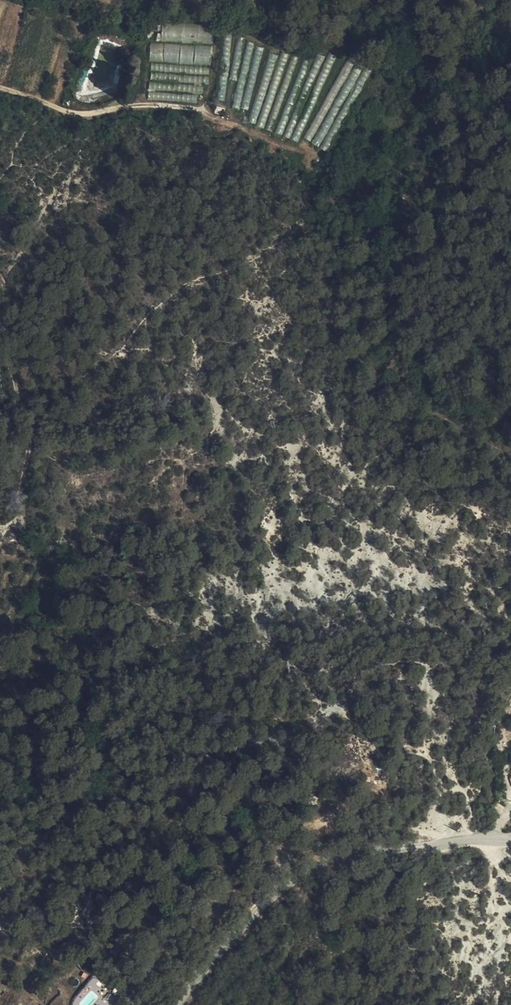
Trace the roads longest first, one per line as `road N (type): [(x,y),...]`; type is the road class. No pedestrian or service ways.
road 1 (unclassified): [(510,841),(386,850),(309,871),(235,930),(173,1004)]

